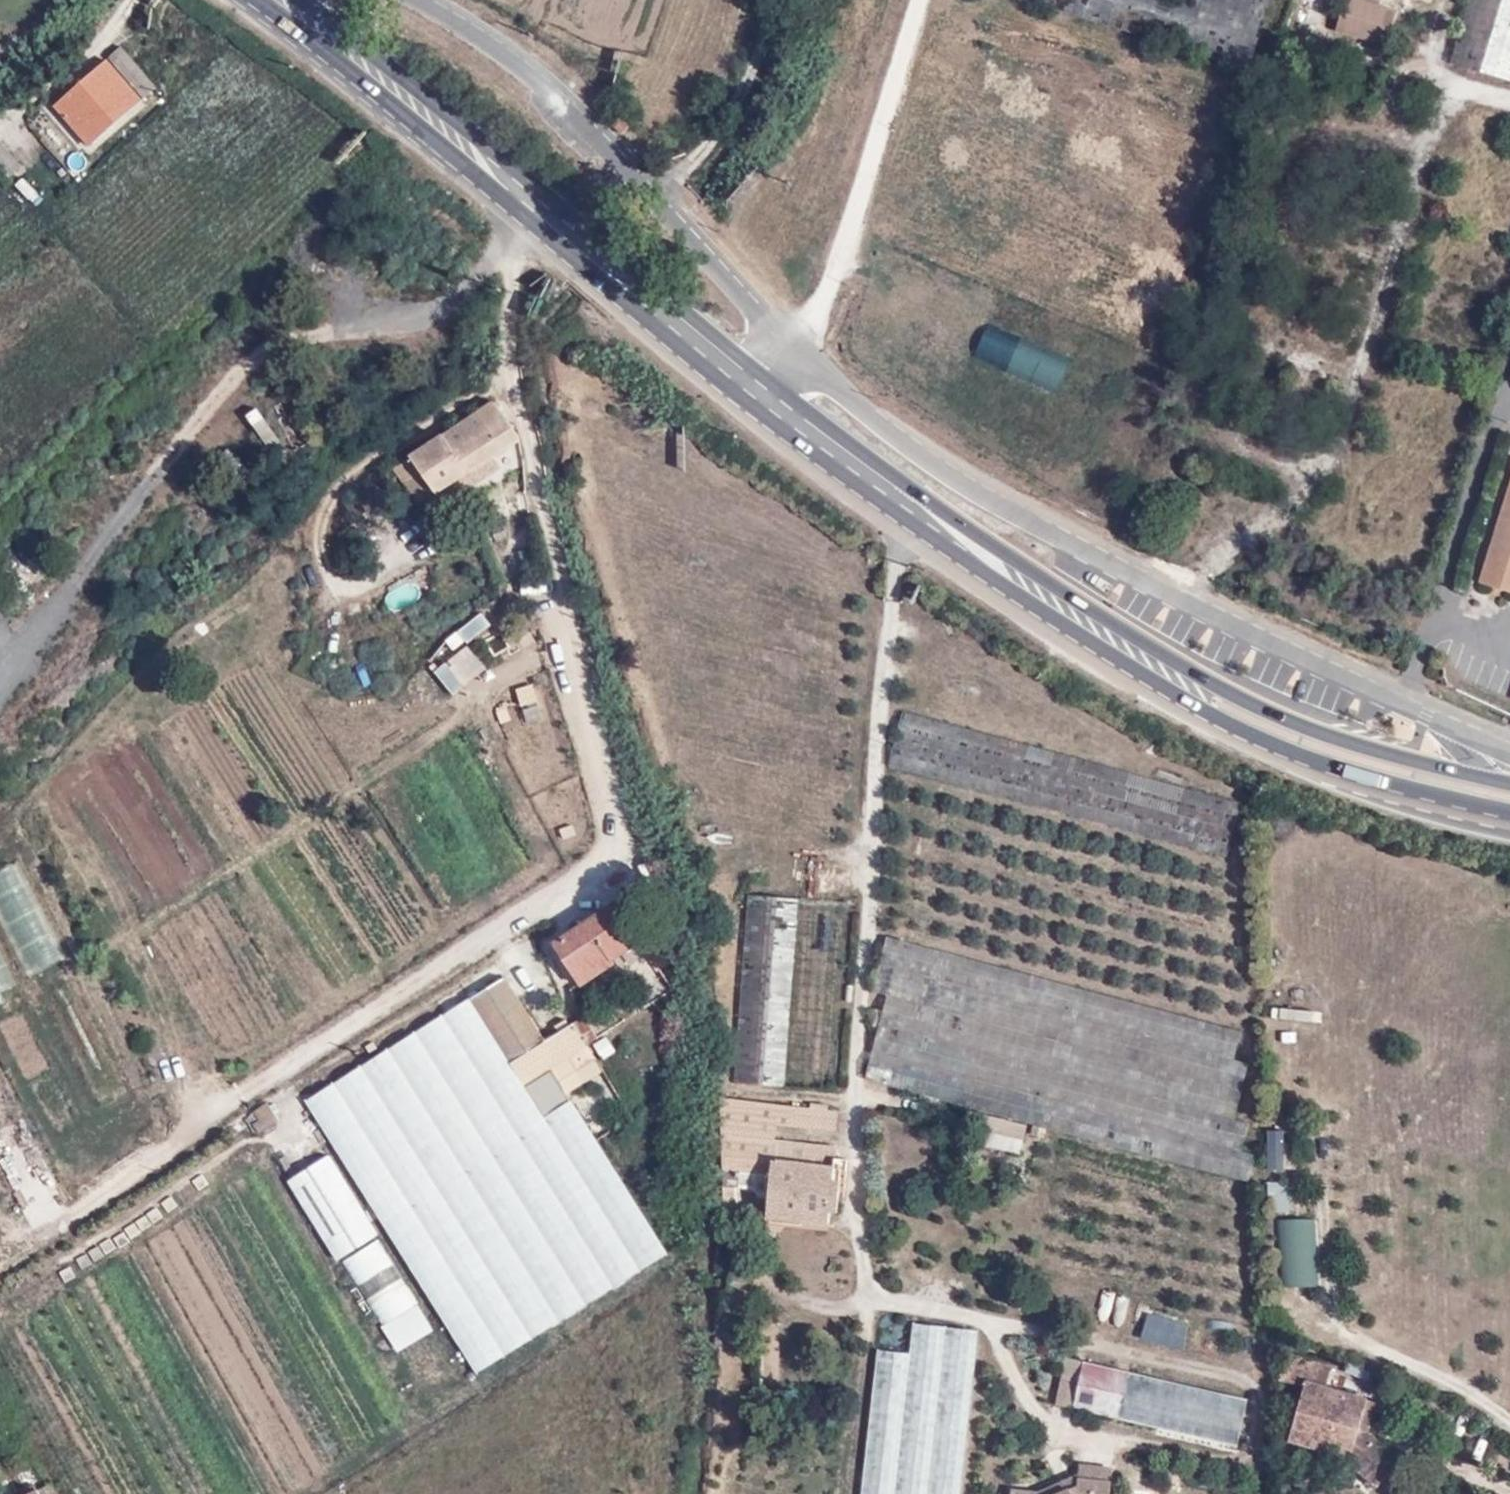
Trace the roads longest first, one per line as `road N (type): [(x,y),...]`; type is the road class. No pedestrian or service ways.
road 1 (residential): [(540,209),(524,232),(507,367),(615,774),(609,864),(217,1115),(0,1269)]
road 2 (secondary): [(540,209),(877,482),(1105,636),(1288,734),(1476,790)]
road 3 (unclassified): [(1476,790),(1456,732),(1122,573),(944,467),(793,349),(650,197)]
road 4 (track): [(526,196),(452,303),(248,360),(199,405),(0,678)]
road 5 (track): [(1096,1445),(1138,1440),(1229,1459),(1244,1452),(1257,1429),(1258,1393),(1217,1372),(1007,1326),(991,1329)]
road 6 (track): [(1509,1419),(1476,1395),(1351,1336),(1333,1317),(1317,1144)]
road 7 (secondary): [(277,0),(540,209)]
road 8 (unclassified): [(650,197),(532,74),(418,0)]
road 9 (track): [(2,123),(49,182),(56,222),(161,342)]
road 10 (residential): [(650,197),(695,161),(736,105),(763,45),(771,0)]
road 11 (track): [(868,1309),(847,1493)]

